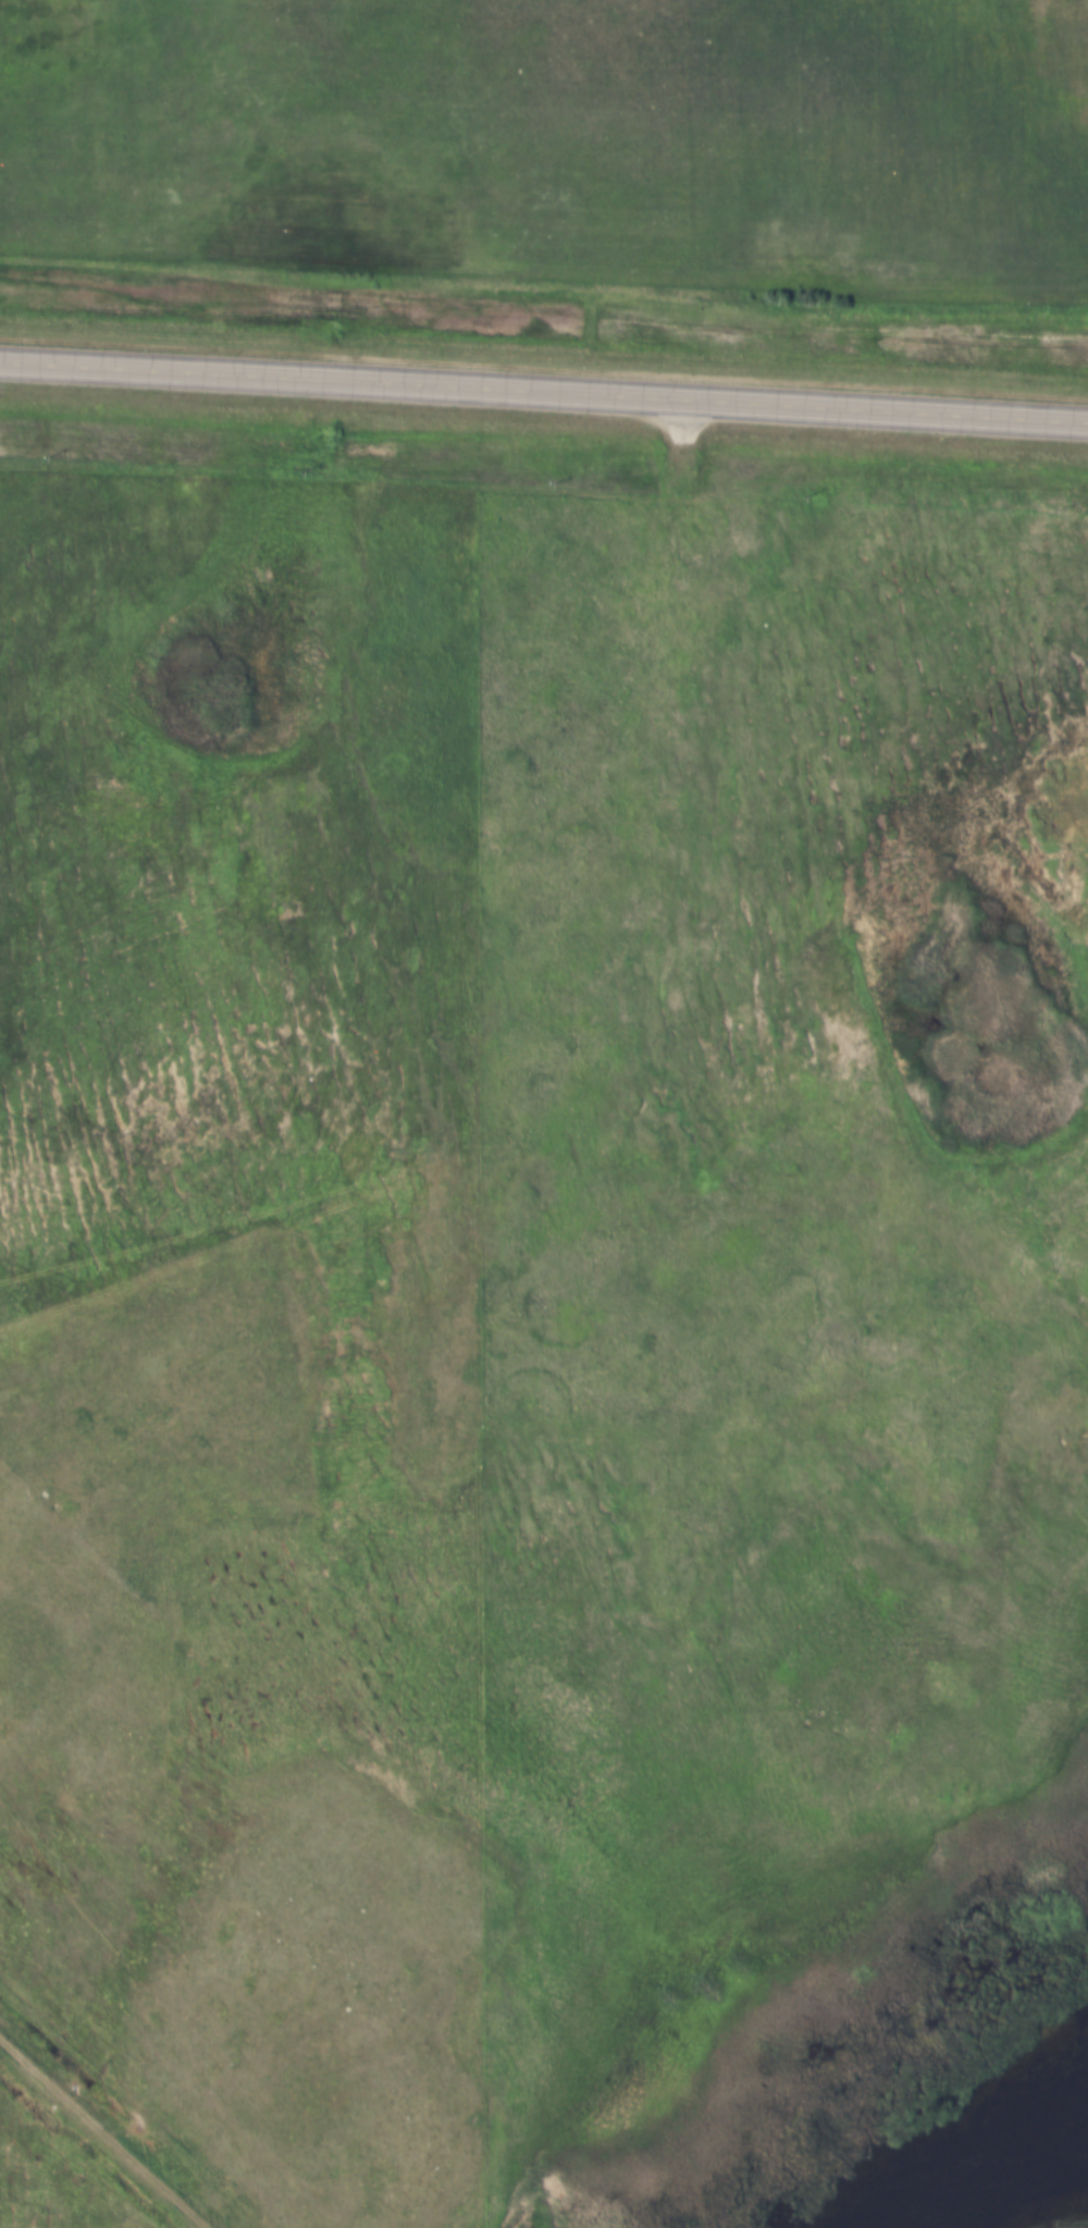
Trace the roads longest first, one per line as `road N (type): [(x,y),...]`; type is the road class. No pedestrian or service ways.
road 1 (primary): [(1087,416),(0,356)]

